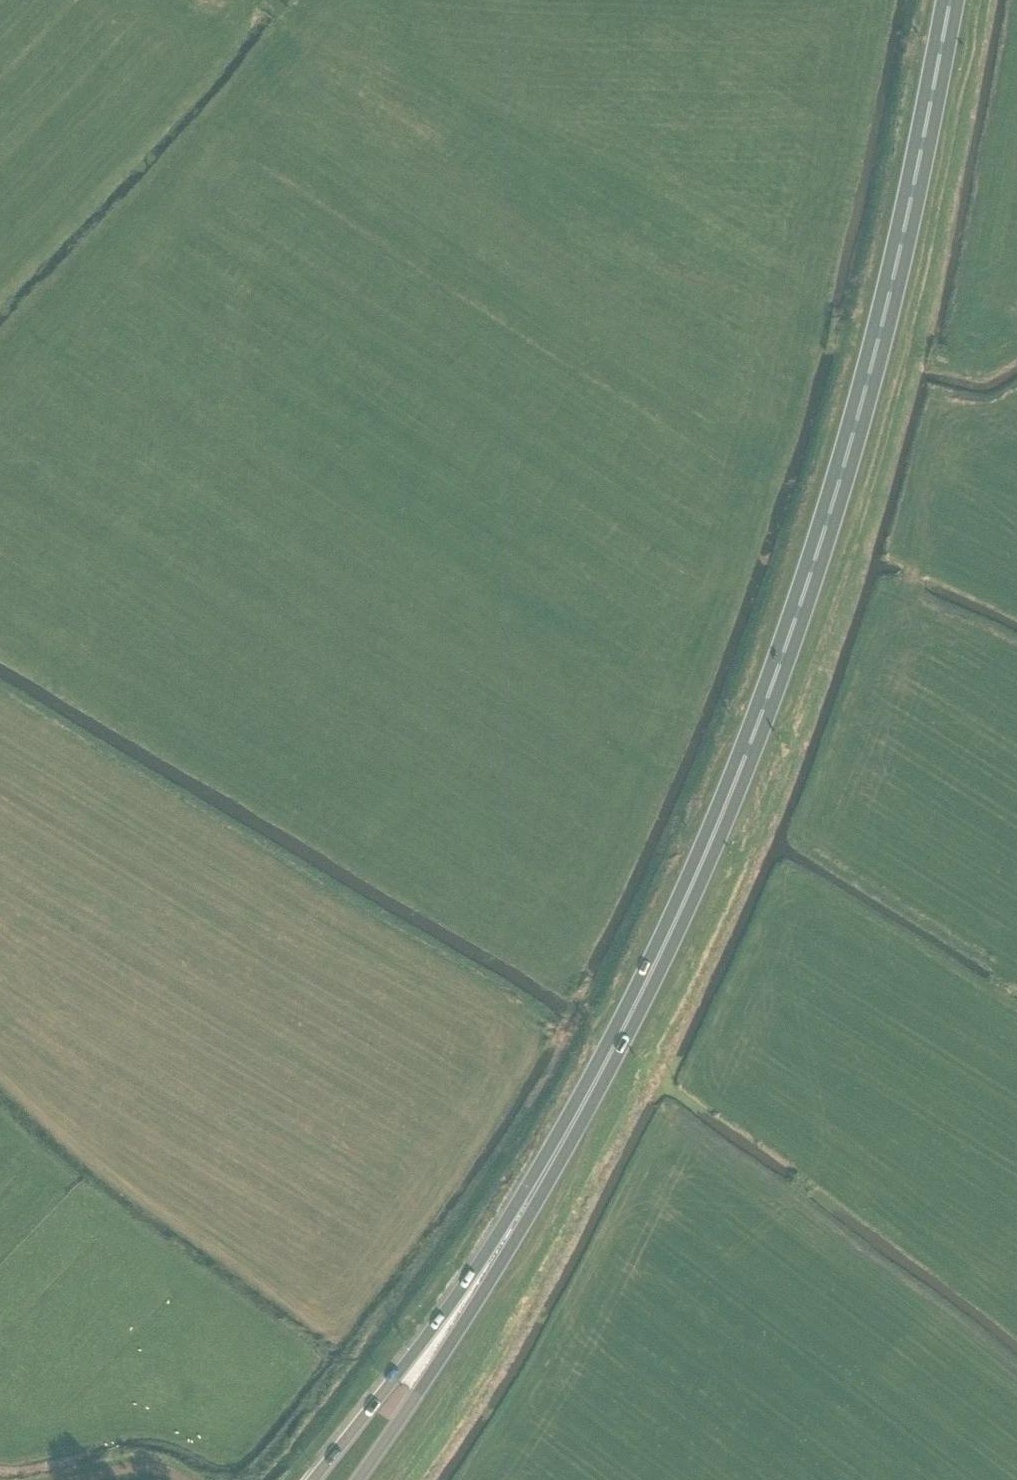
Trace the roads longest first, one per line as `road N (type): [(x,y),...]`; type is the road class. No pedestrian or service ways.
road 1 (trunk): [(501,1247),(611,1053),(681,910),(791,635),(886,314),(952,0)]
road 2 (trunk): [(501,1247),(313,1479)]
road 3 (trunk): [(358,1479),(495,1276),(501,1247)]

